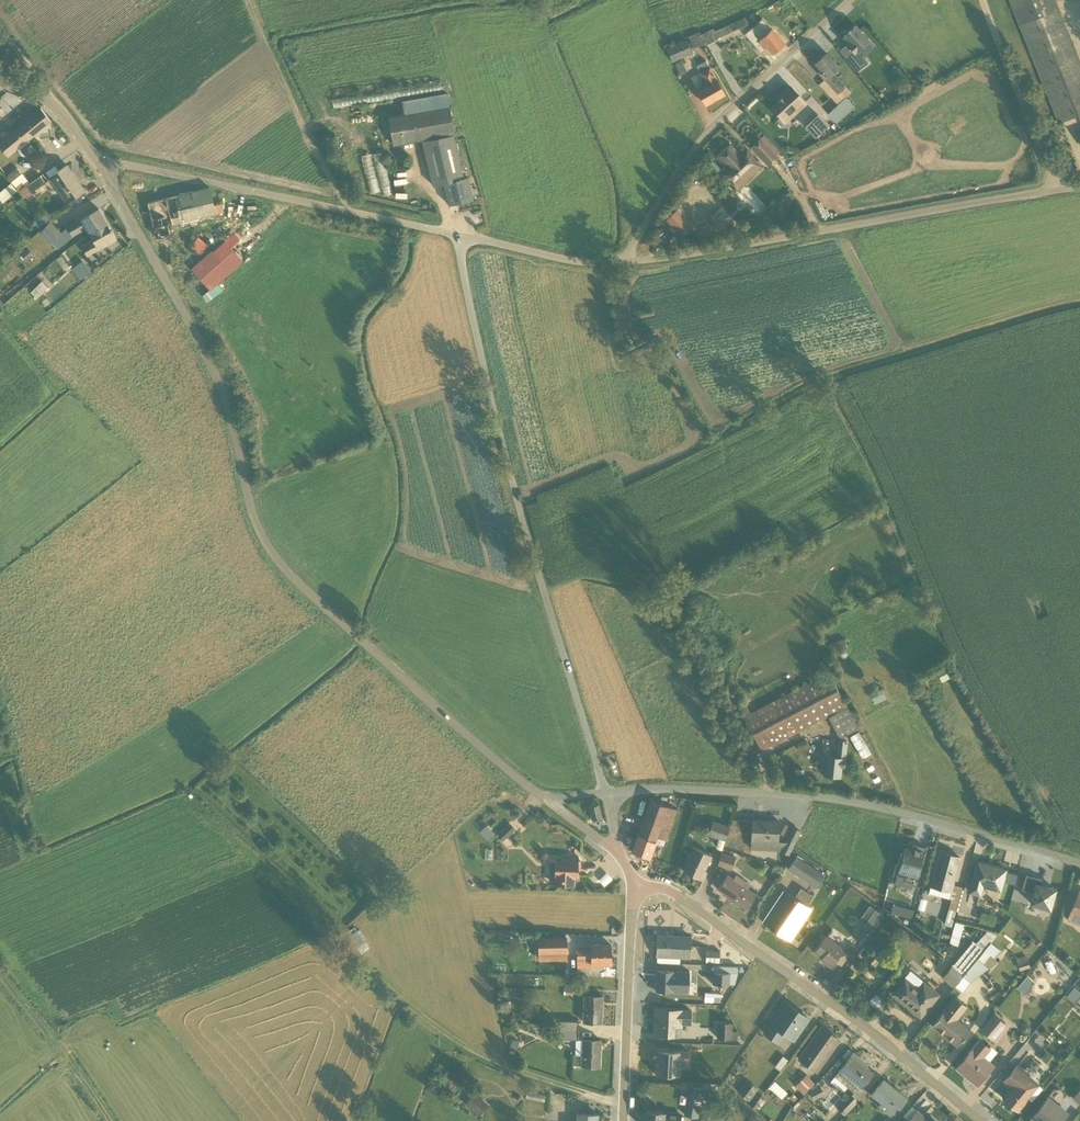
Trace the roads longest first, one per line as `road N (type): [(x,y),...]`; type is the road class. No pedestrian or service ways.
road 1 (unclassified): [(95,158),(209,359),(256,526),(276,558),(546,800)]
road 2 (unclassified): [(606,793),(497,425),(457,235)]
road 3 (track): [(188,795),(438,1030),(623,1105)]
road 4 (unclassified): [(606,793),(832,799),(1079,864)]
road 5 (unclassified): [(1057,191),(623,264)]
road 6 (residential): [(635,886),(683,898),(981,1120)]
road 7 (unclassified): [(457,235),(95,158)]
road 8 (unclassified): [(623,264),(694,149),(853,0)]
road 9 (track): [(347,212),(244,0)]
road 10 (unclassified): [(635,886),(623,1120)]
road 11 (unclassified): [(1057,191),(983,0)]
road 12 (track): [(107,1120),(0,975)]
road 13 (unclassified): [(623,264),(575,262),(457,235)]
road 14 (unclassified): [(0,82),(54,103),(95,158)]

